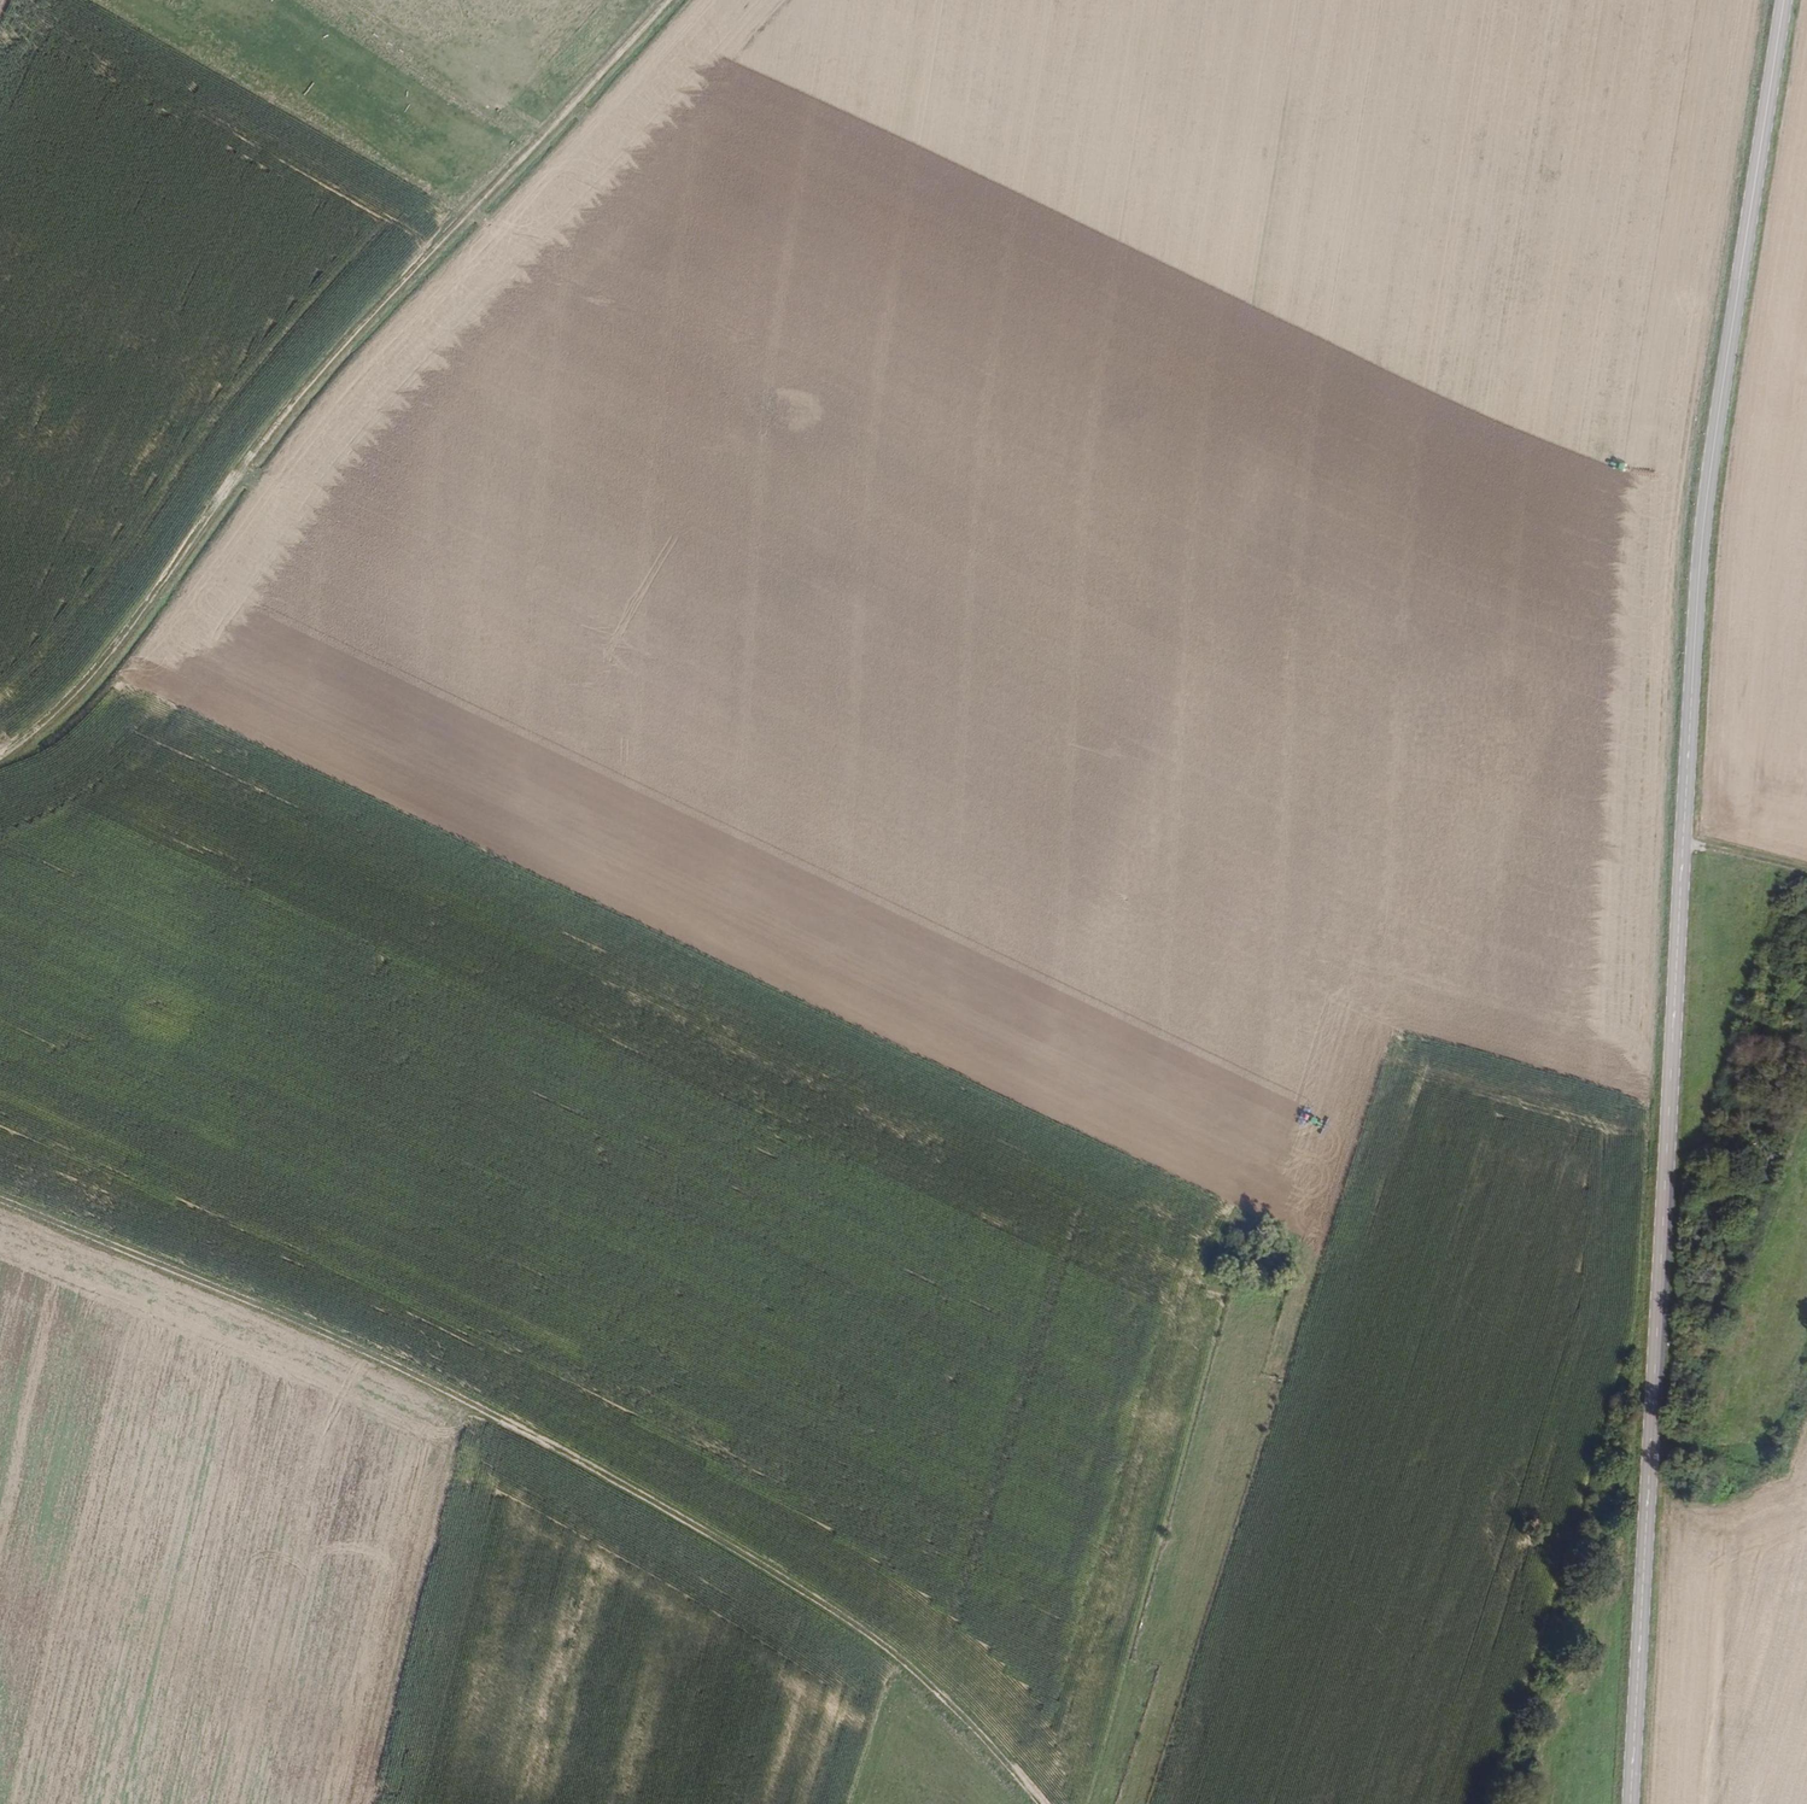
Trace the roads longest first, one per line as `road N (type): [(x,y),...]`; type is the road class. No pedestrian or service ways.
road 1 (secondary): [(1782,0),(1699,524),(1627,1803)]
road 2 (track): [(0,1201),(416,1378),(864,1624),(959,1713),(1036,1803)]
road 3 (track): [(667,0),(325,361),(256,442),(95,672),(0,754)]
road 4 (track): [(1806,872),(1679,841)]

